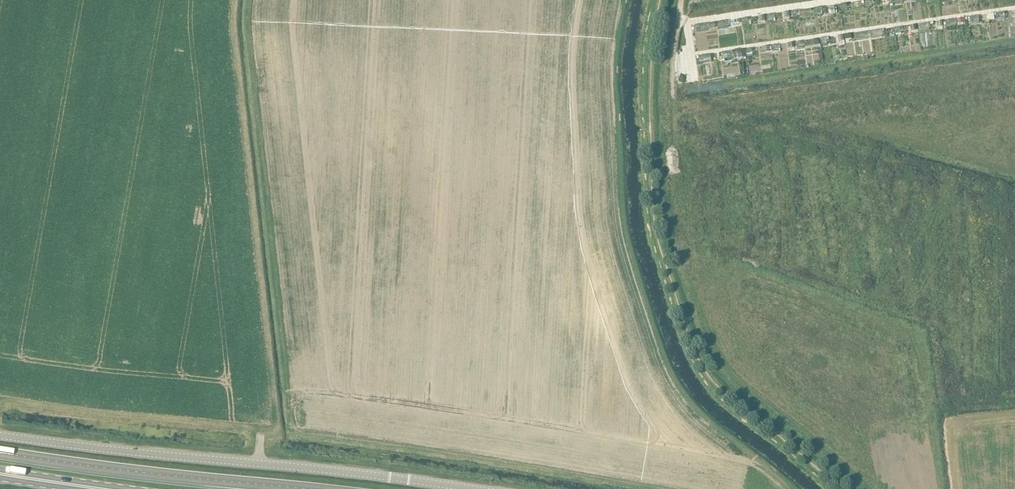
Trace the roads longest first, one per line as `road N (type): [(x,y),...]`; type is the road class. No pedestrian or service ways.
road 1 (track): [(868,488),(743,383),(704,324),(675,208),(670,105),(681,0)]
road 2 (unclassified): [(474,488),(0,436)]

